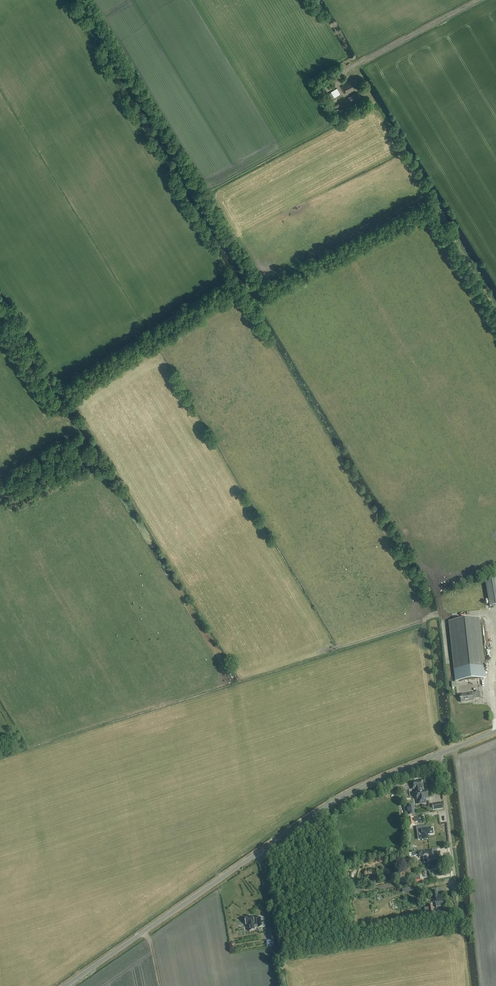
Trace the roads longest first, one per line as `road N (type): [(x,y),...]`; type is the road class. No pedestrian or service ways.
road 1 (unclassified): [(66,985),(341,794),(440,755)]
road 2 (track): [(77,0),(248,283)]
road 3 (unclassified): [(440,755),(458,901)]
road 4 (track): [(261,850),(286,985)]

